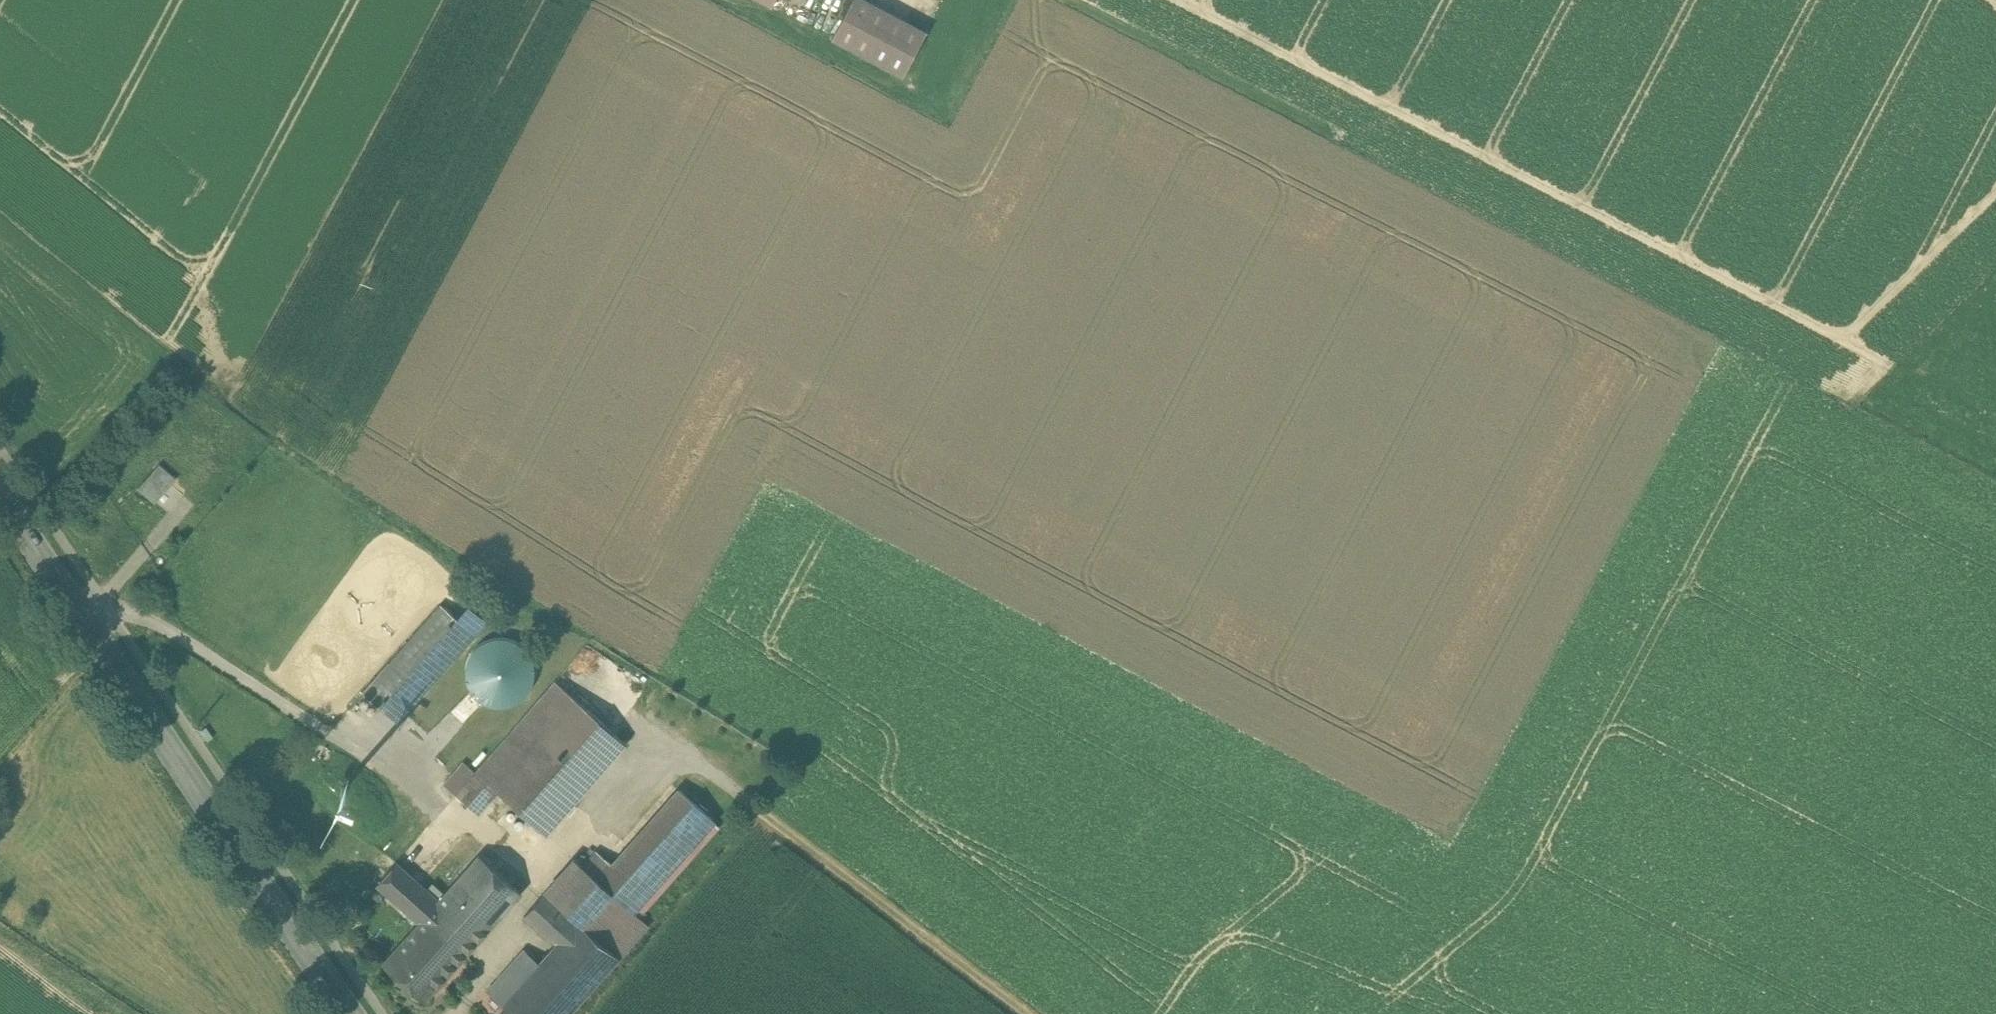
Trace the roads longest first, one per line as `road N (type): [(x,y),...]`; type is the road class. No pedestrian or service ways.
road 1 (secondary): [(352,1013),(0,495)]
road 2 (track): [(773,813),(1036,1013)]

